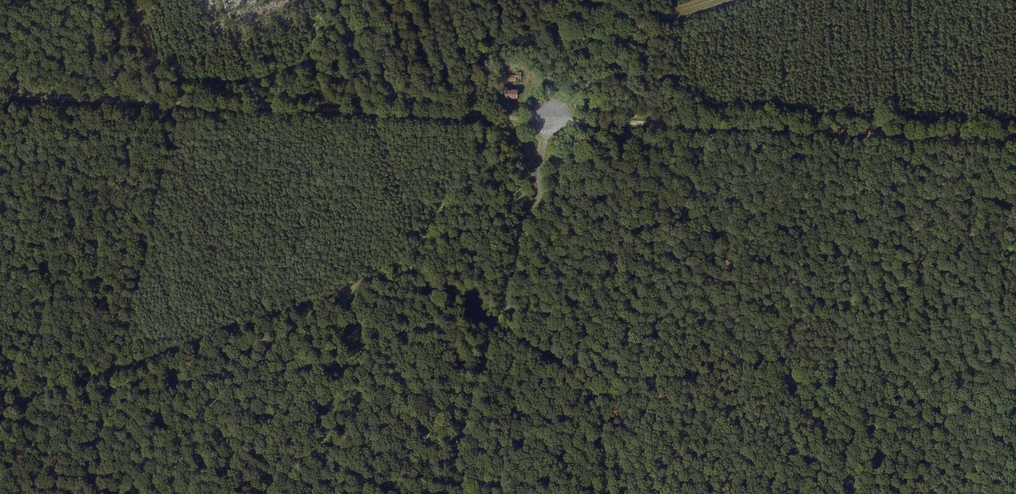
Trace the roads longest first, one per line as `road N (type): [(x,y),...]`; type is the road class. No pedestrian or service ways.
road 1 (track): [(486,116),(523,146),(445,196),(424,245),(406,258),(348,288),(0,410)]
road 2 (track): [(0,96),(527,116)]
road 3 (track): [(571,118),(1015,138)]
road 4 (track): [(511,329),(509,295),(543,144)]
road 5 (track): [(450,493),(490,354),(511,329)]

